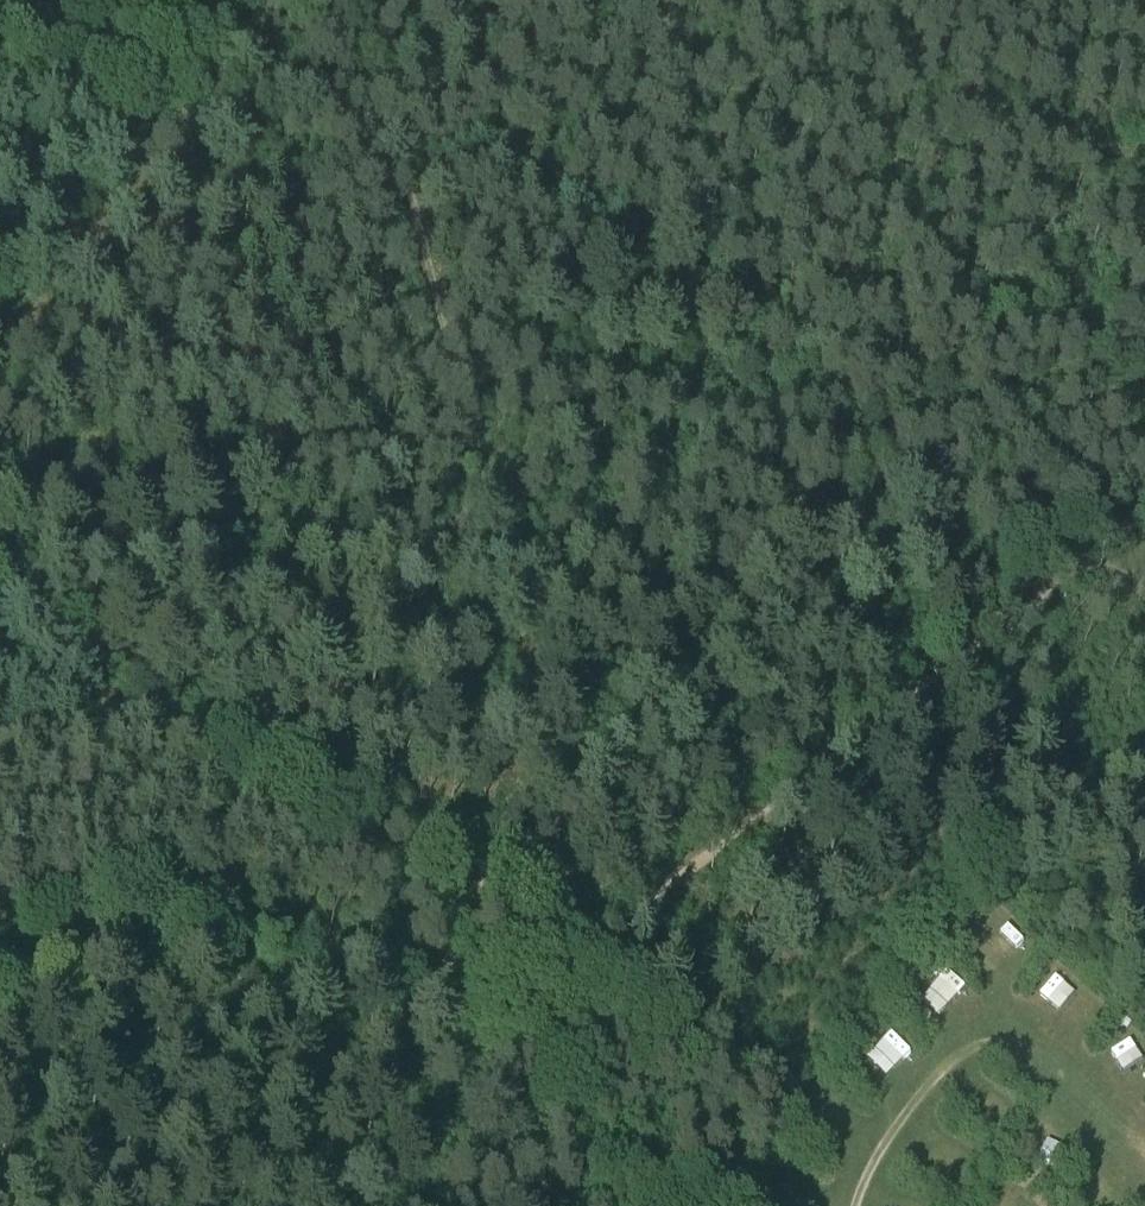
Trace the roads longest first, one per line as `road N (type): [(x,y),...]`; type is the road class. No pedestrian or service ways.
road 1 (track): [(670,1205),(534,1001)]

